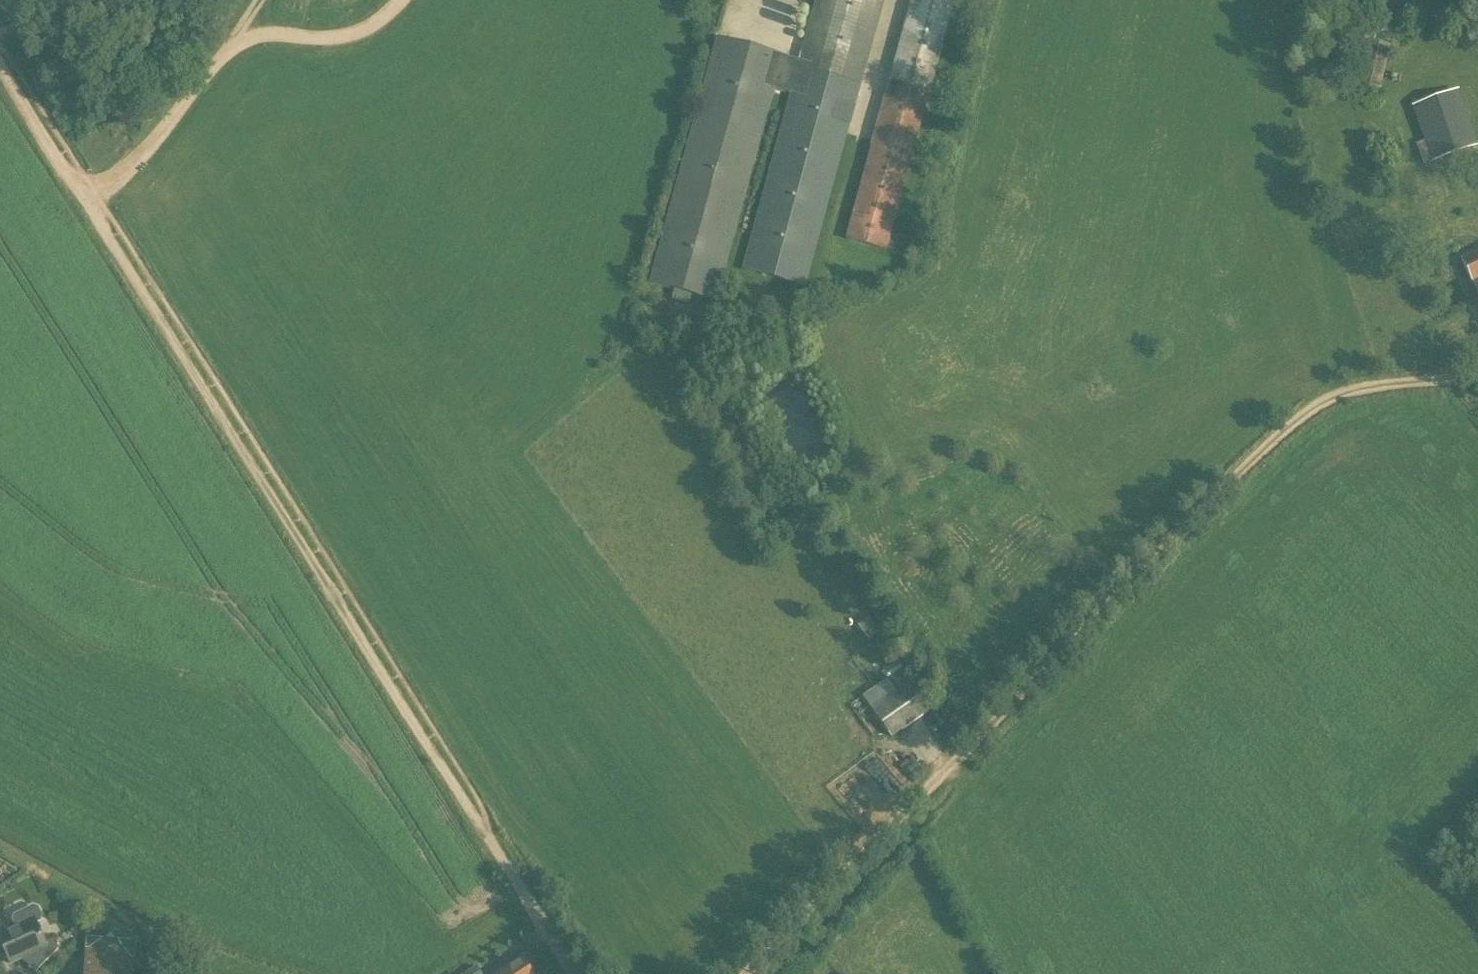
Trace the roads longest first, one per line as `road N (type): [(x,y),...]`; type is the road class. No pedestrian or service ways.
road 1 (track): [(0,53),(555,937)]
road 2 (unclassified): [(749,973),(1327,392),(1477,368)]

